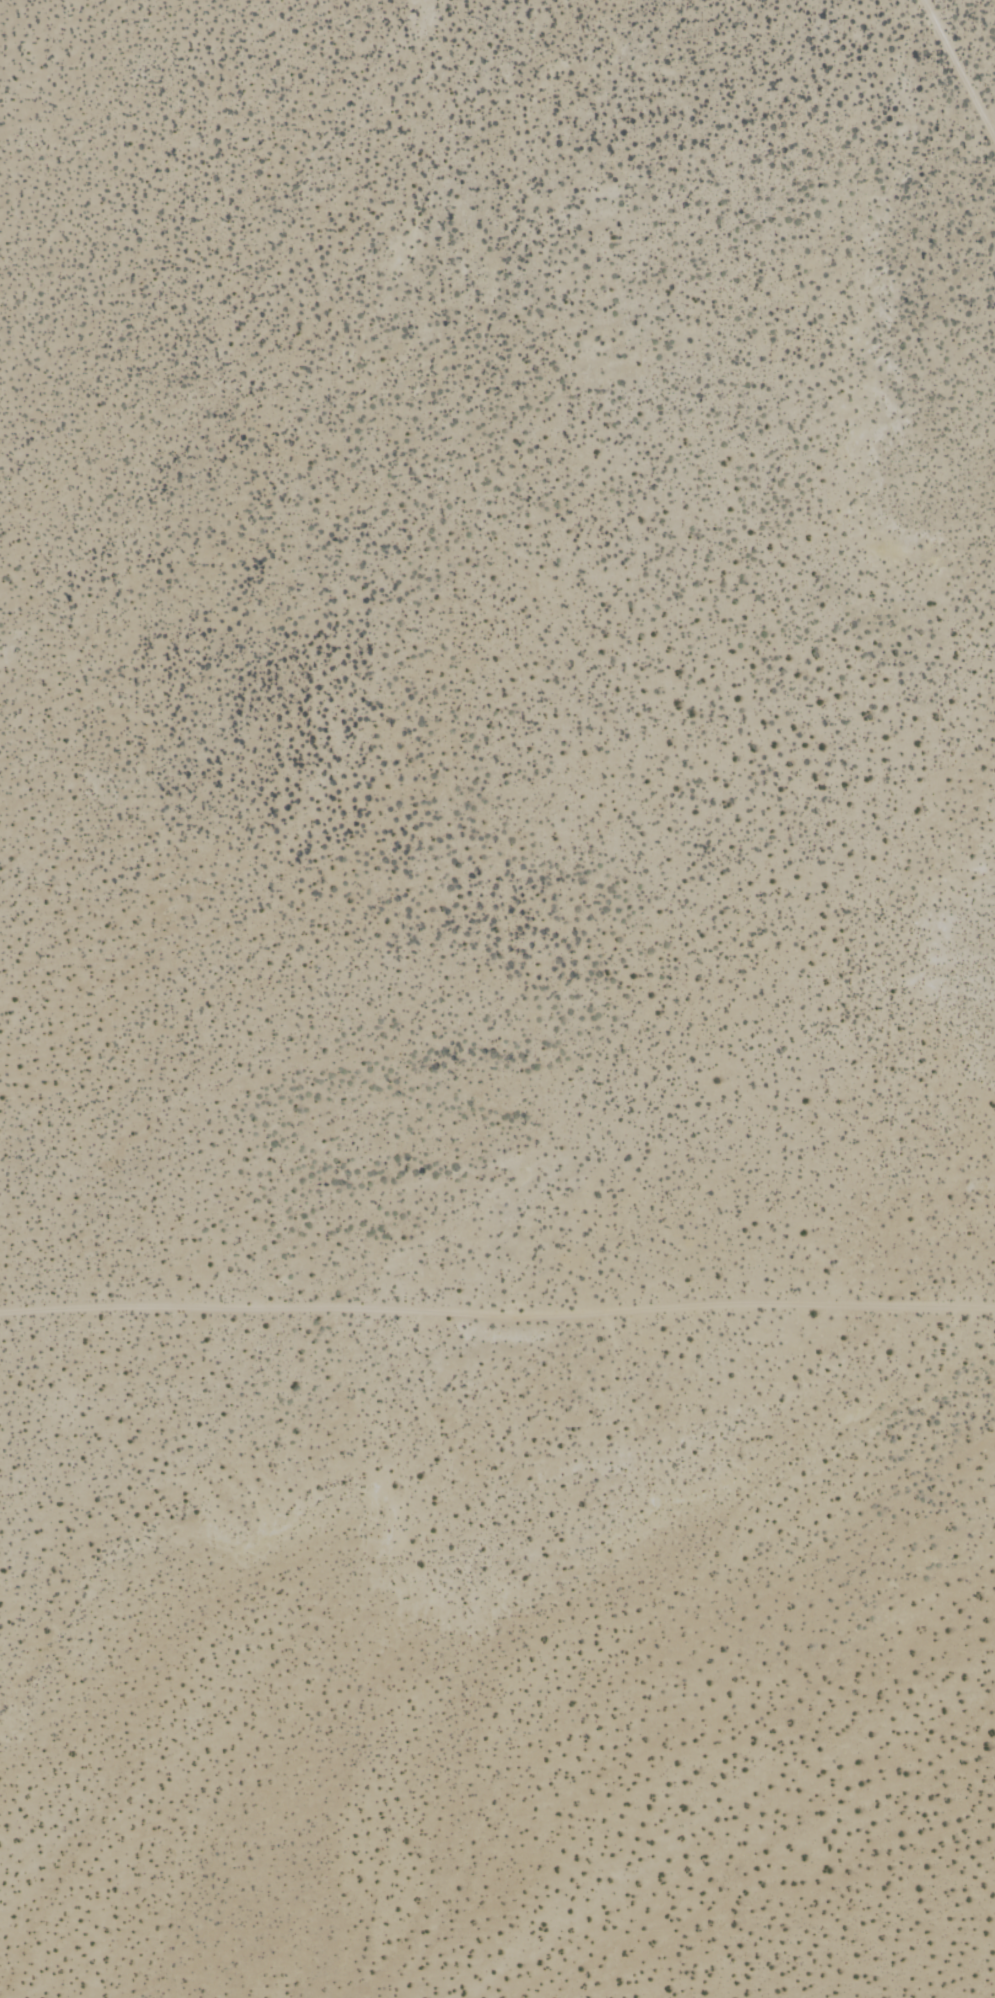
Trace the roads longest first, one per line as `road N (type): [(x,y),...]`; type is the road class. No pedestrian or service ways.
road 1 (track): [(0,1281),(382,1276),(667,1302)]
road 2 (track): [(667,1302),(994,1290)]
road 3 (track): [(994,152),(915,0)]

